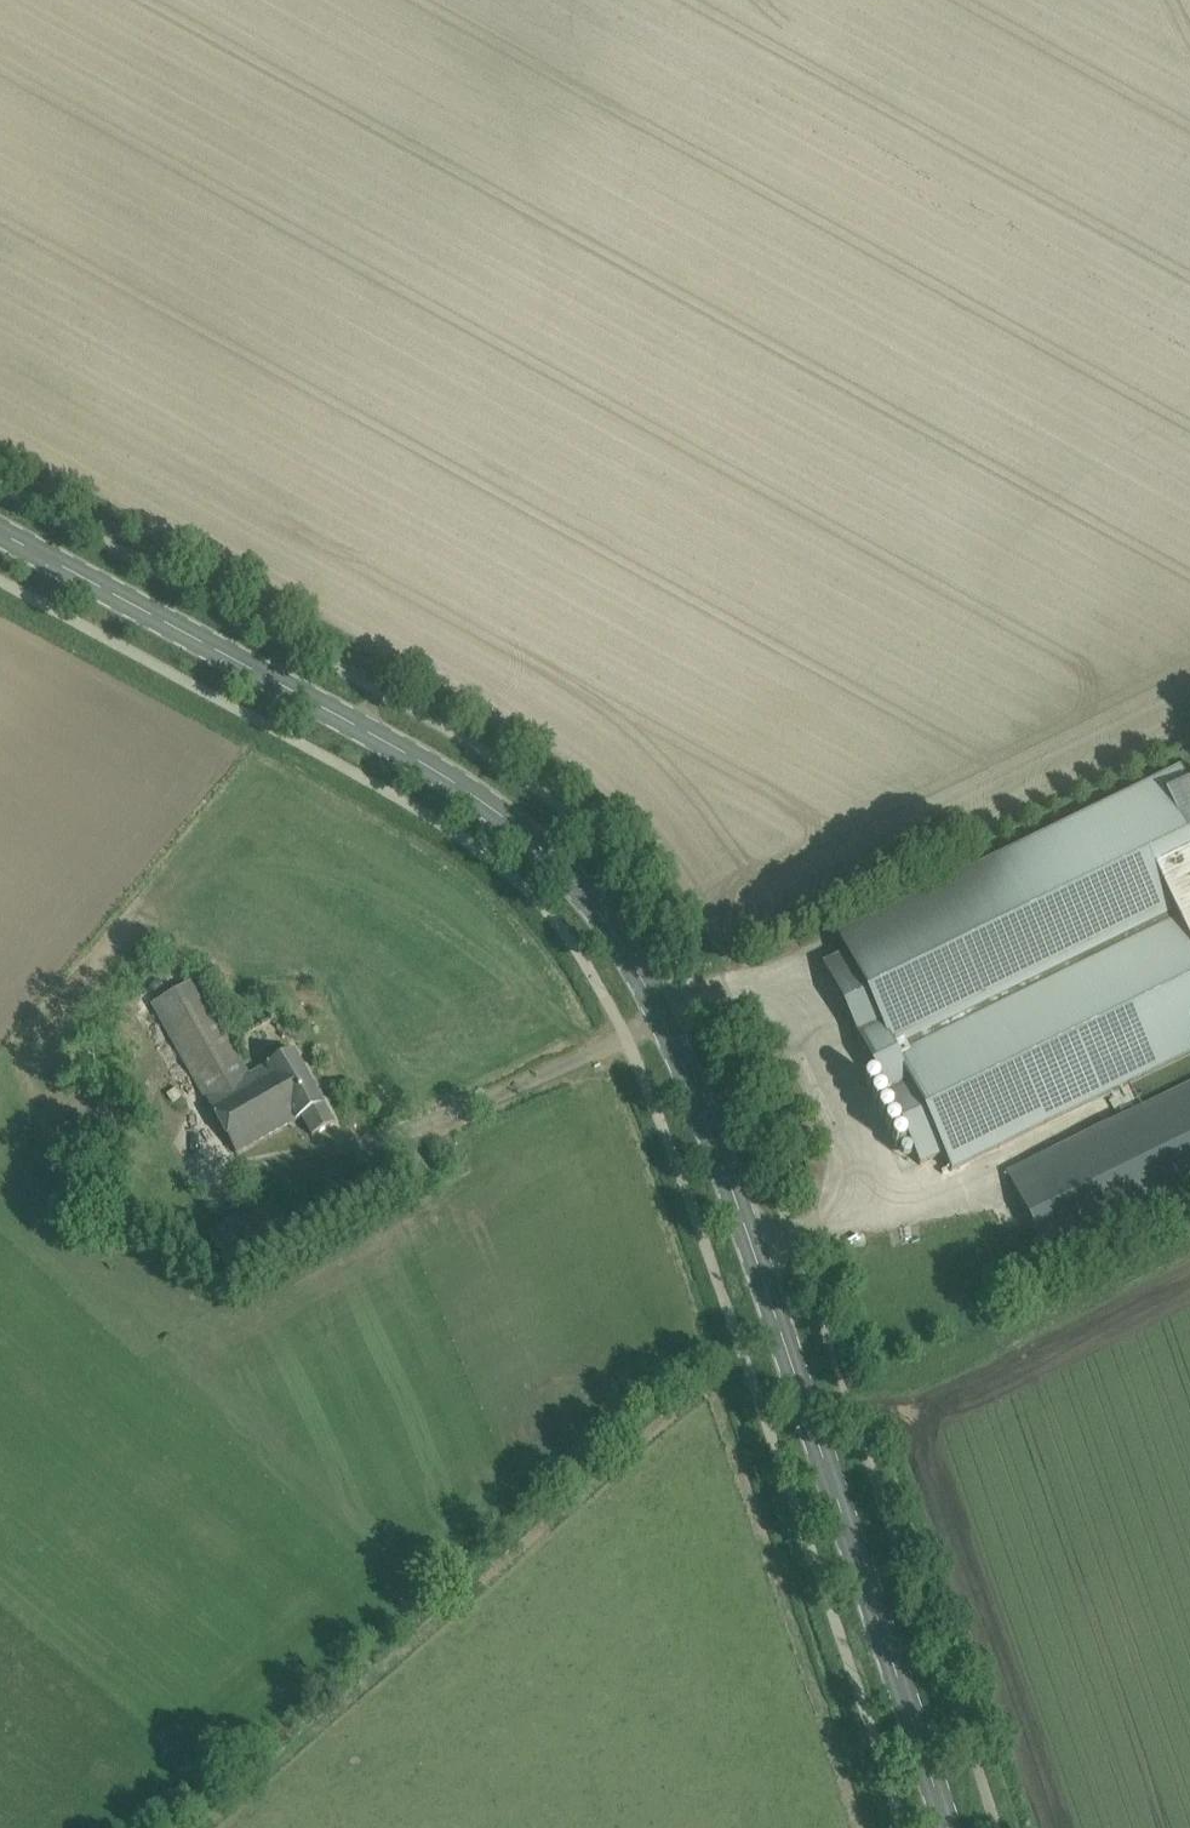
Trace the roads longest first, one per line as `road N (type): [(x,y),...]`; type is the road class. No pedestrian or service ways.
road 1 (secondary): [(954,1827),(709,1126),(655,993),(549,859),(430,769),(0,534)]

